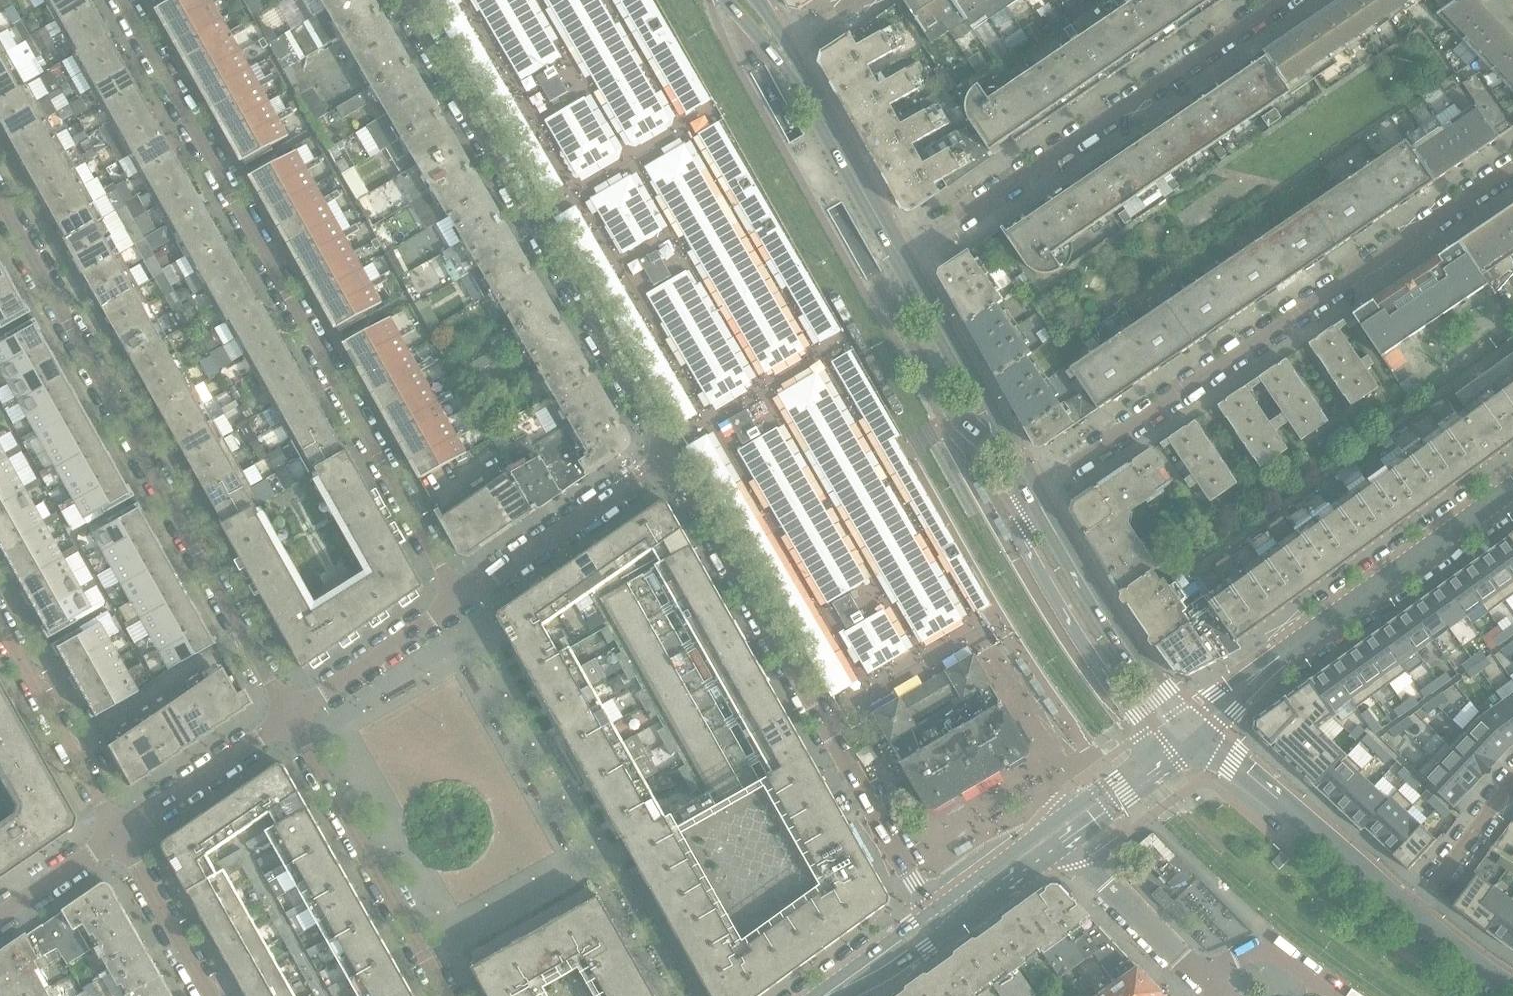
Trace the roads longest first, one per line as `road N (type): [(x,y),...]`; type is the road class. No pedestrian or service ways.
road 1 (residential): [(116,0),(452,602)]
road 2 (residential): [(289,717),(0,207)]
road 3 (residential): [(1512,168),(1030,492)]
road 4 (residential): [(666,457),(934,917)]
road 5 (residential): [(400,0),(666,457)]
road 6 (residential): [(1279,0),(900,259)]
road 7 (tertiary): [(1190,730),(1512,489)]
road 8 (residential): [(289,717),(440,995)]
road 9 (tertiary): [(1019,502),(1023,544),(1123,701),(1164,748)]
road 10 (tertiary): [(1413,915),(1190,730)]
road 11 (tertiary): [(1190,730),(1149,682),(1030,492)]
road 12 (residential): [(452,602),(666,457)]
road 13 (tertiary): [(900,259),(783,49)]
road 14 (residential): [(0,626),(117,835)]
road 15 (residential): [(1049,833),(1212,995)]
road 16 (tertiary): [(1004,446),(900,259)]
road 17 (residential): [(117,835),(289,717)]
road 18 (residential): [(289,717),(452,602)]
road 19 (residential): [(208,995),(117,835)]
road 20 (residential): [(1413,915),(1512,784)]
road 21 (tertiary): [(1049,833),(1164,748)]
road 22 (tertiary): [(934,917),(1049,833)]
road 23 (residential): [(0,914),(117,835)]
road 24 (tertiary): [(826,995),(934,917)]
road 25 (tertiary): [(1512,987),(1413,915)]

